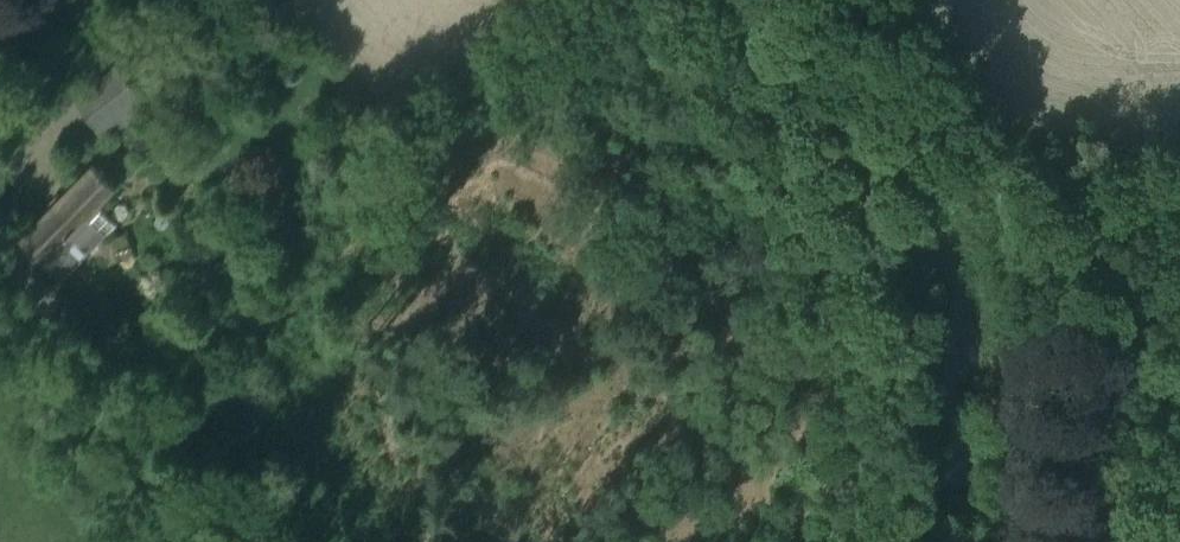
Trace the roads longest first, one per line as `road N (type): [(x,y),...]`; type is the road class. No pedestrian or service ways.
road 1 (unclassified): [(200,541),(0,234)]

